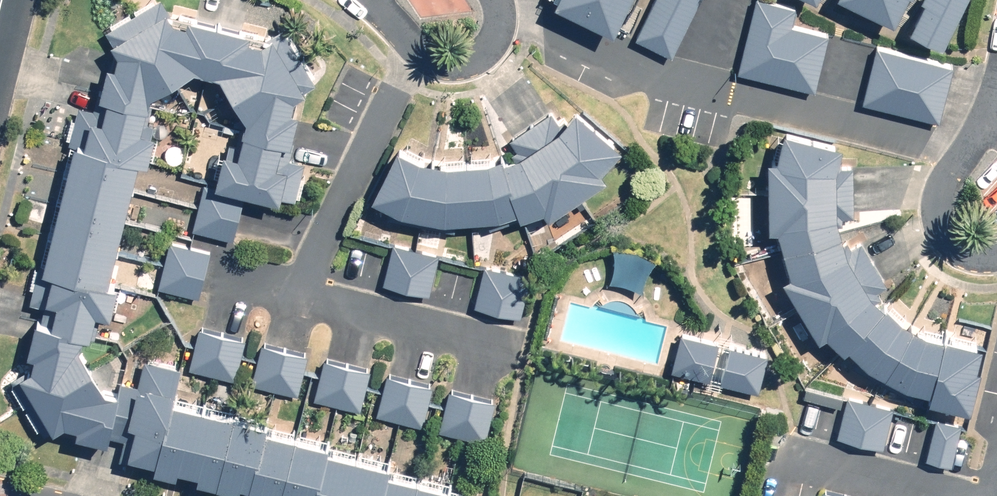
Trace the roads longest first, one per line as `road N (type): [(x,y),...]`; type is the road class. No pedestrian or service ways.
road 1 (residential): [(501,0),(507,19),(499,44),(474,61),(445,65),(420,53),(386,12)]
road 2 (residential): [(996,250),(956,243),(932,219),(936,188),(960,153)]

